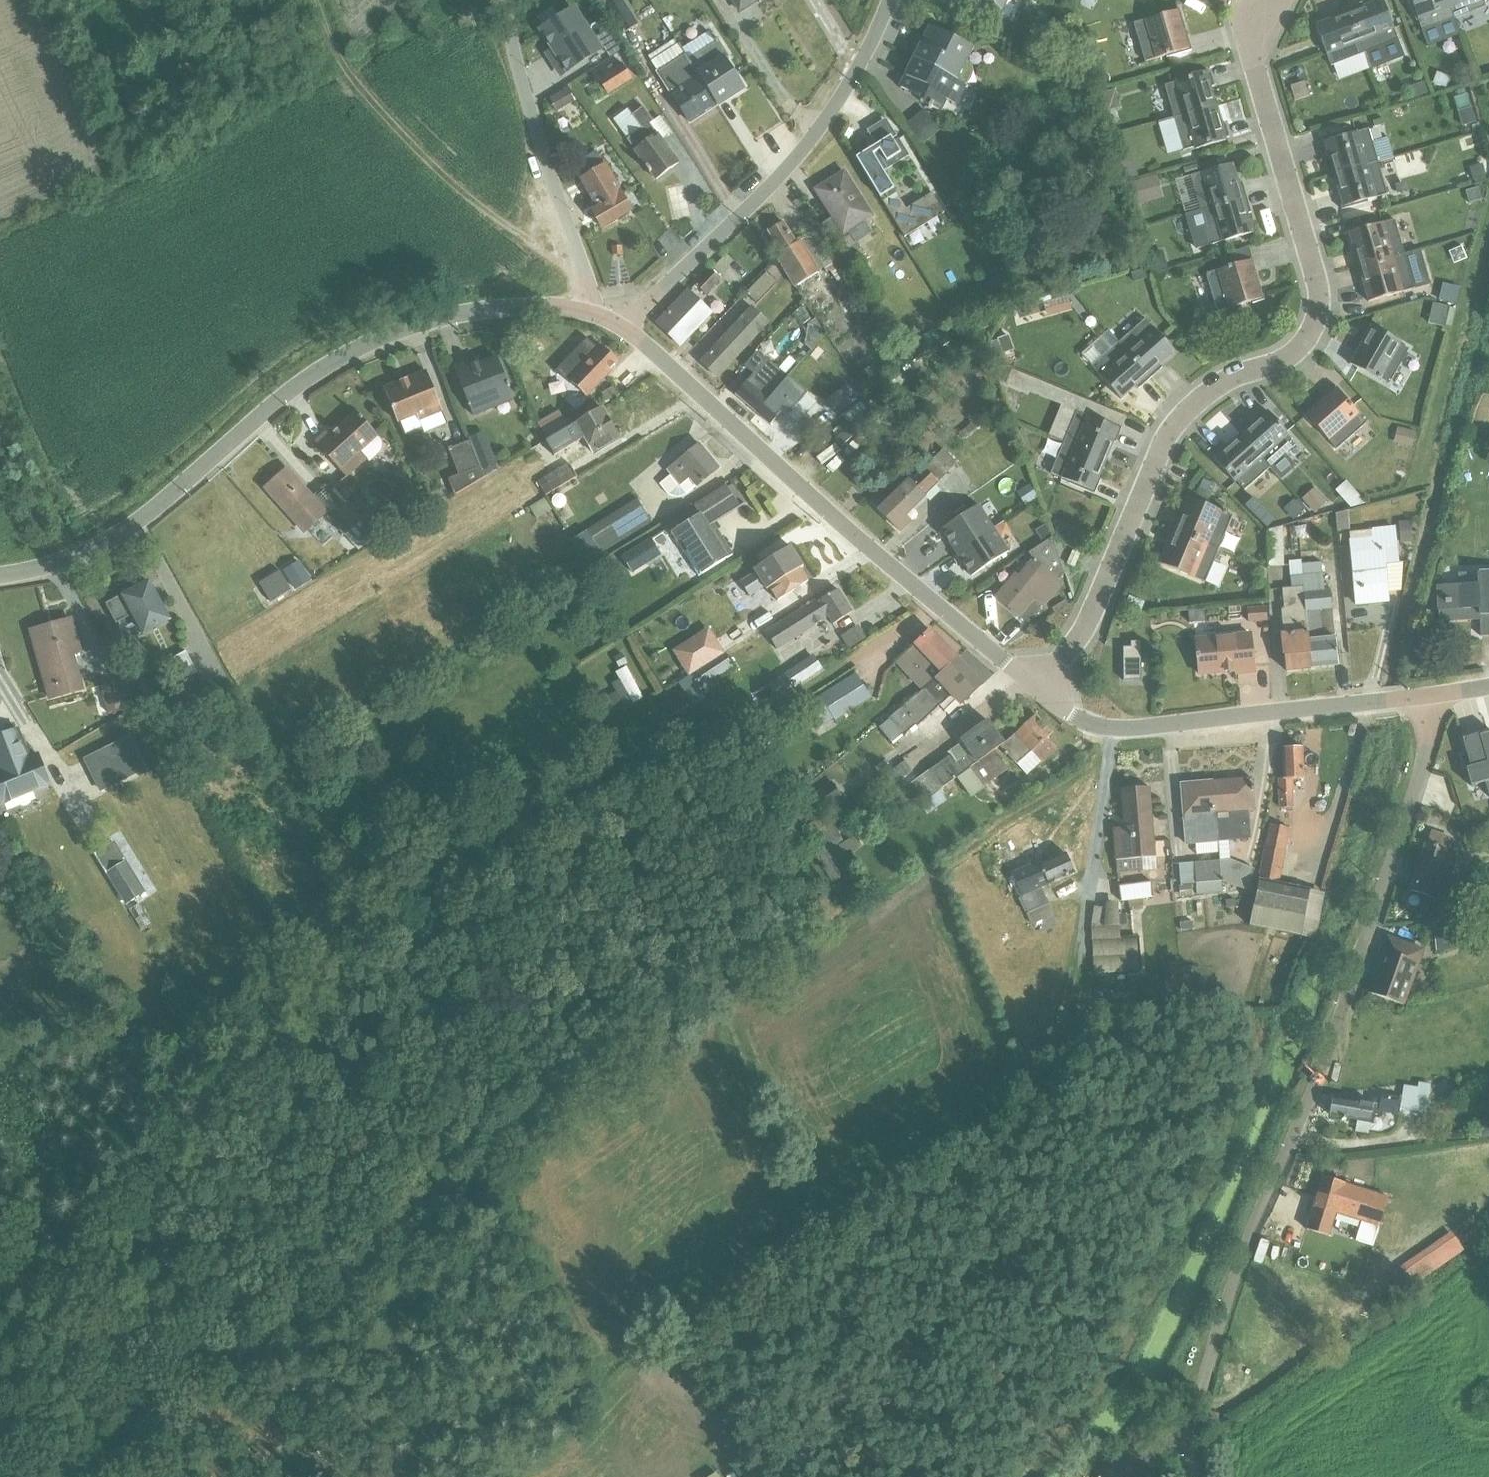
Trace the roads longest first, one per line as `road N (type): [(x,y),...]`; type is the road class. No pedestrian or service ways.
road 1 (unclassified): [(1195,1476),(1199,1394),(1222,1319),(1409,815),(1430,695)]
road 2 (residential): [(1037,688),(1092,612),(1163,442),(1183,412),(1241,373),(1274,365),(1313,328),(1317,279),(1253,57),(1271,21)]
road 3 (residential): [(0,575),(84,555),(135,524),(265,410),(363,346),(475,311),(586,310)]
road 4 (track): [(76,1471),(46,1398),(40,1358),(177,1123),(202,1101),(314,919)]
road 5 (track): [(672,1351),(689,1328),(845,1204),(1032,1105),(1054,1071),(1069,991)]
road 6 (residential): [(622,327),(1037,688)]
road 7 (track): [(314,919),(350,935),(455,920),(772,716)]
road 8 (track): [(719,1016),(1108,760)]
road 9 (track): [(314,919),(328,895),(326,864),(135,524)]
road 10 (residential): [(622,327),(816,133),(890,0)]
road 11 (residential): [(1037,688),(1085,722),(1129,728),(1430,695)]
road 12 (track): [(77,1294),(163,1413),(203,1424),(349,1302)]
road 13 (unclassified): [(586,310),(587,286),(514,58),(506,0)]
road 14 (track): [(354,77),(491,0)]

